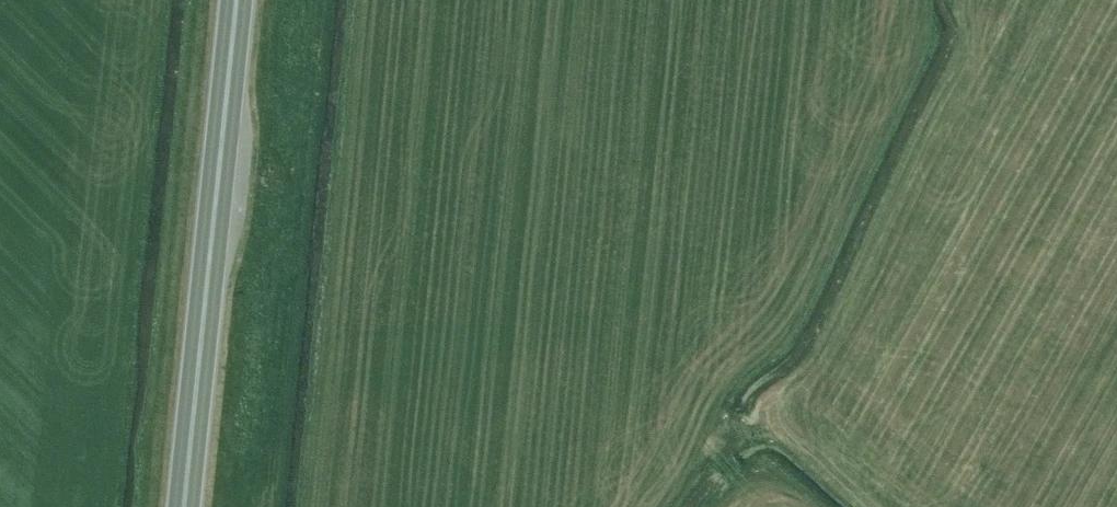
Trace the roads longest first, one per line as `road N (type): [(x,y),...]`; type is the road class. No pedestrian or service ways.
road 1 (trunk): [(183,506),(235,0)]

